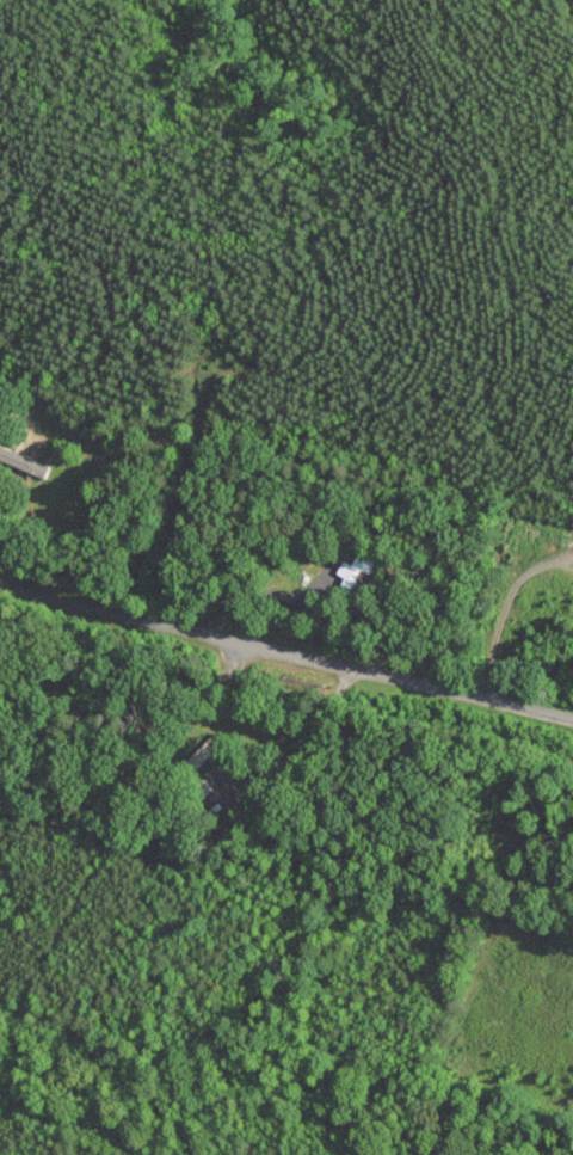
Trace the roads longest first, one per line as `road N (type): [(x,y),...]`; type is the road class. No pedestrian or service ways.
road 1 (residential): [(572,720),(173,637),(0,586)]

